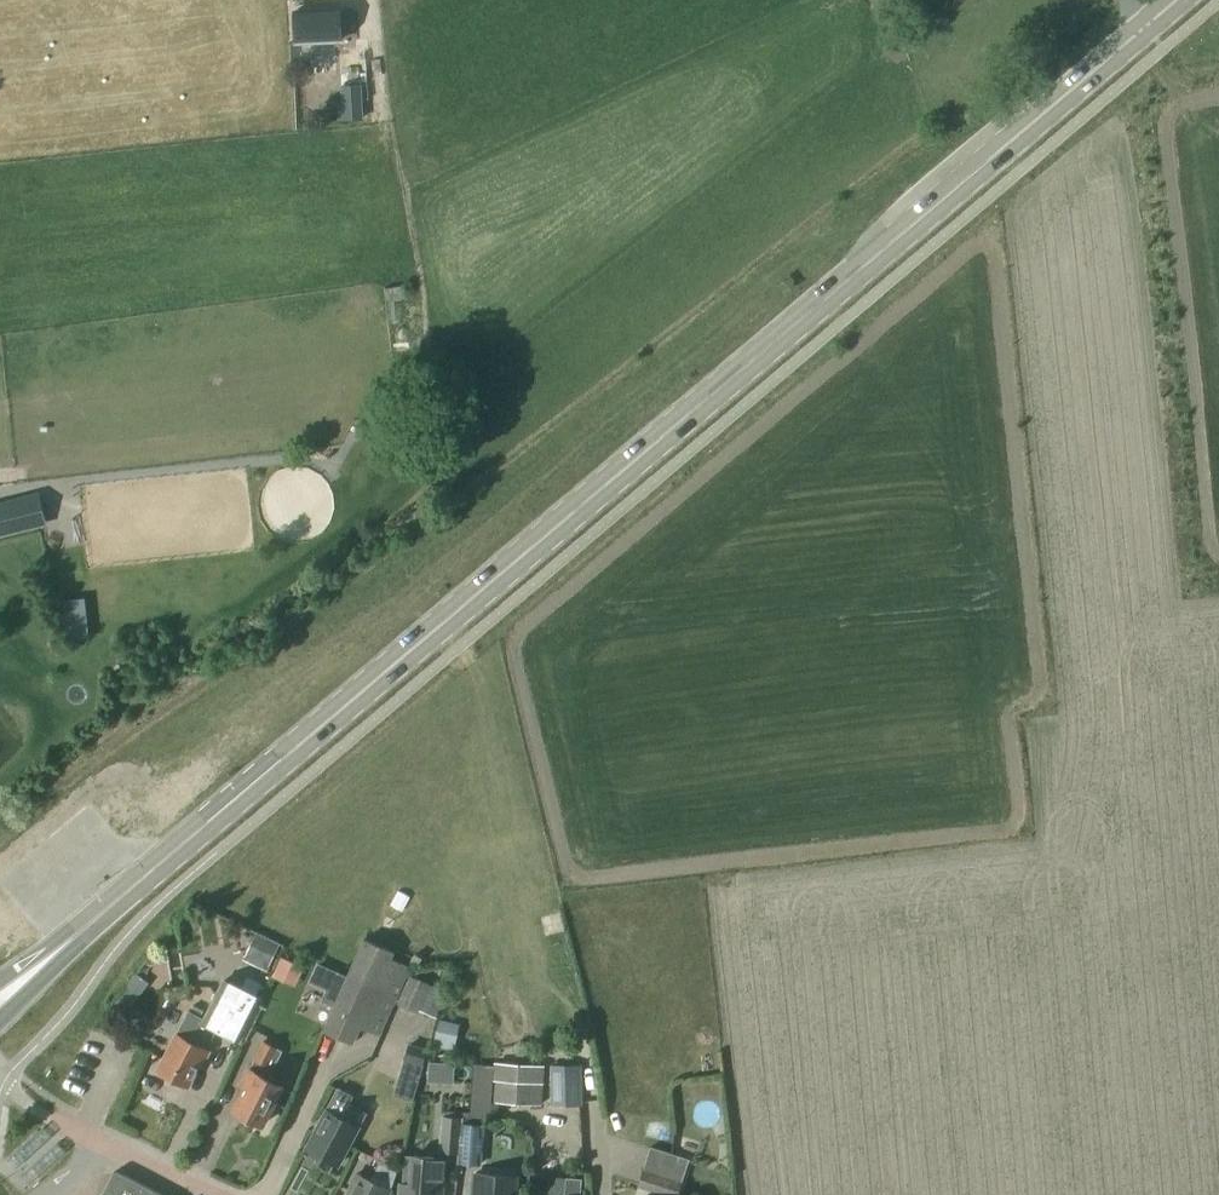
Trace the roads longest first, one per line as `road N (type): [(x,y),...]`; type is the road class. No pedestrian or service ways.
road 1 (primary): [(1172,0),(94,919)]
road 2 (primary): [(0,1019),(94,919)]

